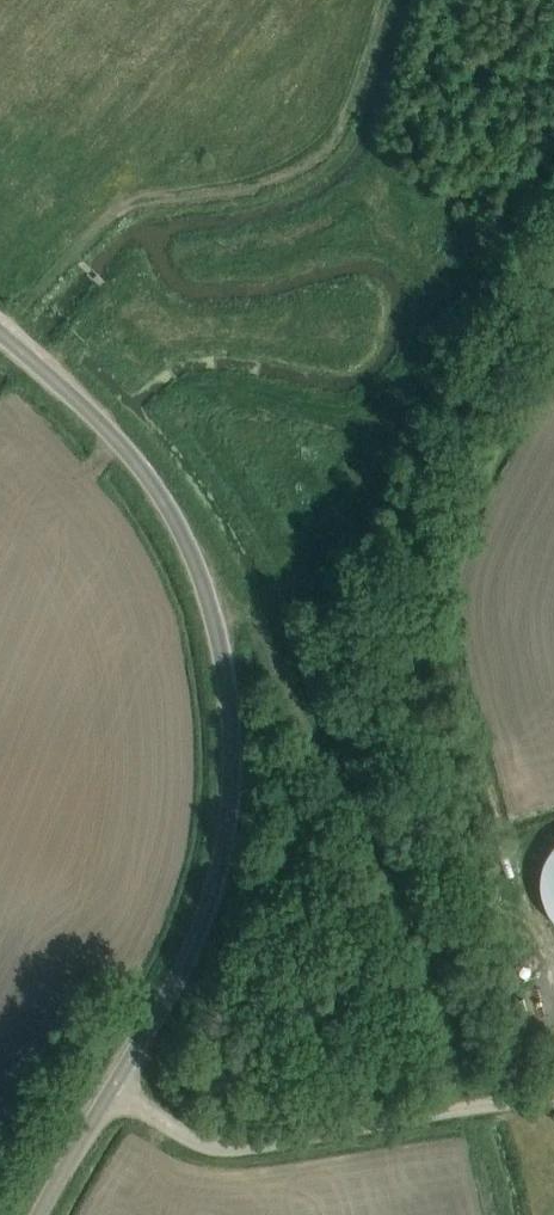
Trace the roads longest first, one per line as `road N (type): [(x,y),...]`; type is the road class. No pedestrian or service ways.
road 1 (unclassified): [(41,1214),(181,975),(222,861),(230,770),(225,674),(206,595),(173,521),(136,463),(0,335)]

